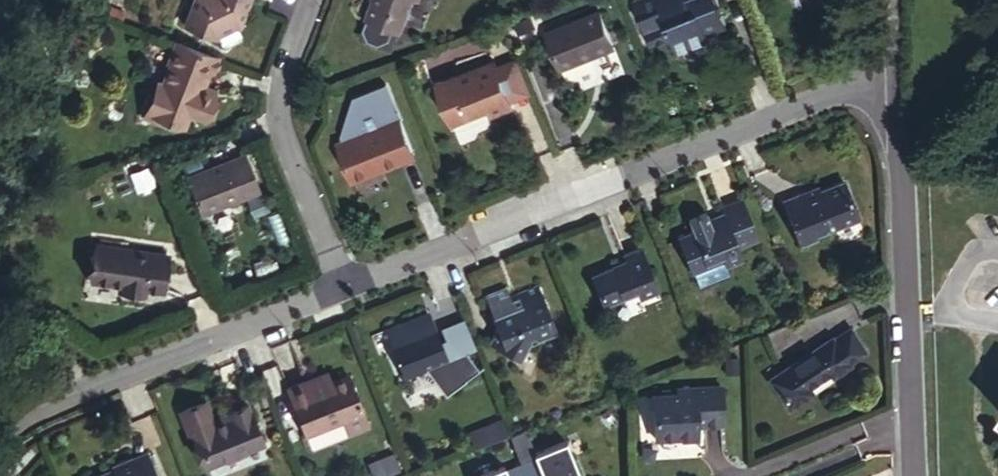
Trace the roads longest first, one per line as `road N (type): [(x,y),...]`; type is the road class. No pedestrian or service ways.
road 1 (unclassified): [(346,286),(894,72)]
road 2 (residential): [(912,475),(894,72)]
road 3 (unclassified): [(0,428),(346,286)]
road 4 (unclassified): [(312,0),(285,72),(281,134),(346,286)]

